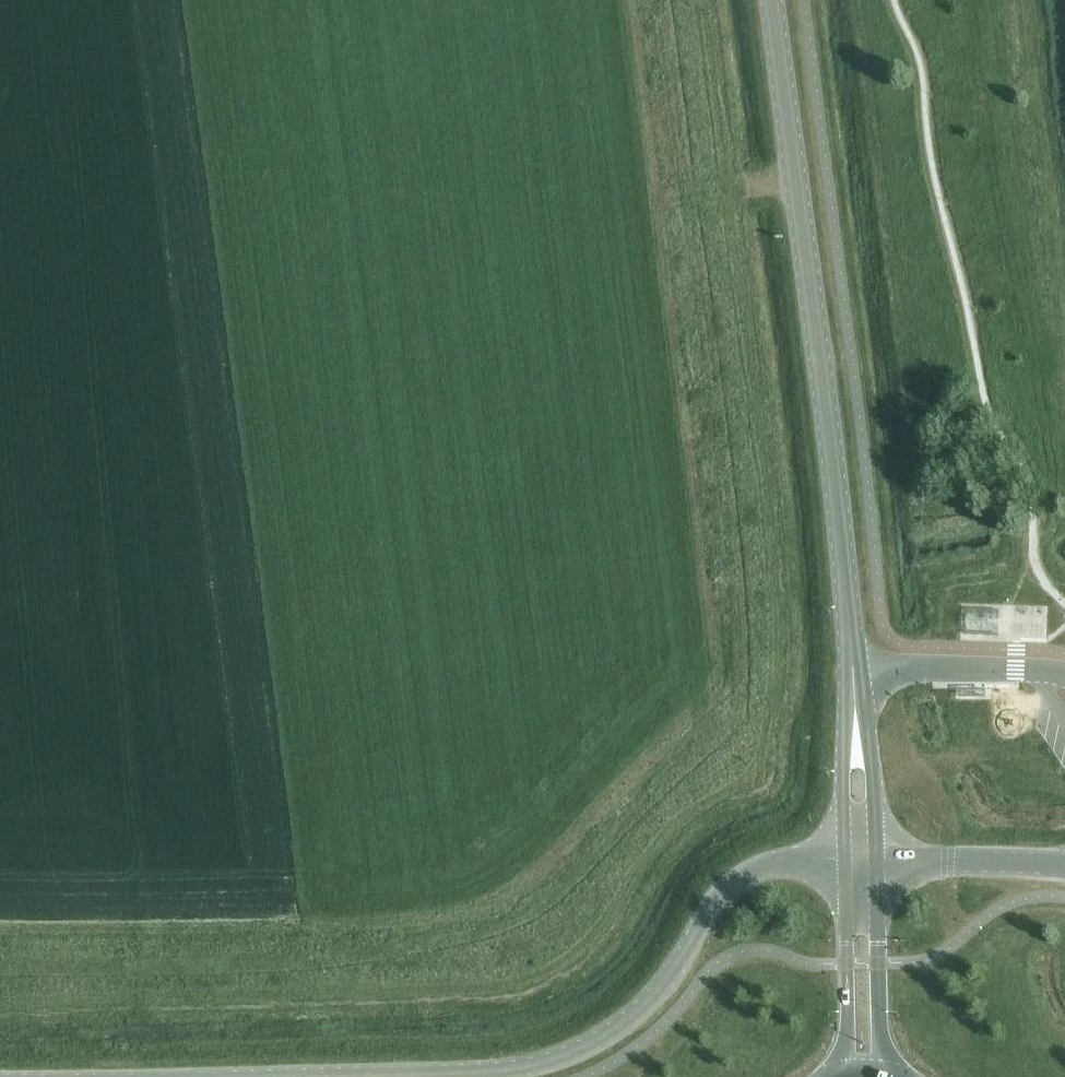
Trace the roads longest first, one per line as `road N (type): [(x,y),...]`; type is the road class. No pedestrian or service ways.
road 1 (tertiary): [(852,670),(774,0)]
road 2 (tertiary): [(334,1076),(488,1072),(559,1061),(651,999),(739,878),(782,861),(846,859)]
road 3 (tertiary): [(885,1076),(877,859)]
road 4 (tertiary): [(846,859),(842,1076)]
road 5 (tertiary): [(877,859),(873,769),(852,670)]
road 6 (tertiary): [(852,670),(842,770),(846,859)]
road 7 (tertiary): [(877,859),(1064,867)]

